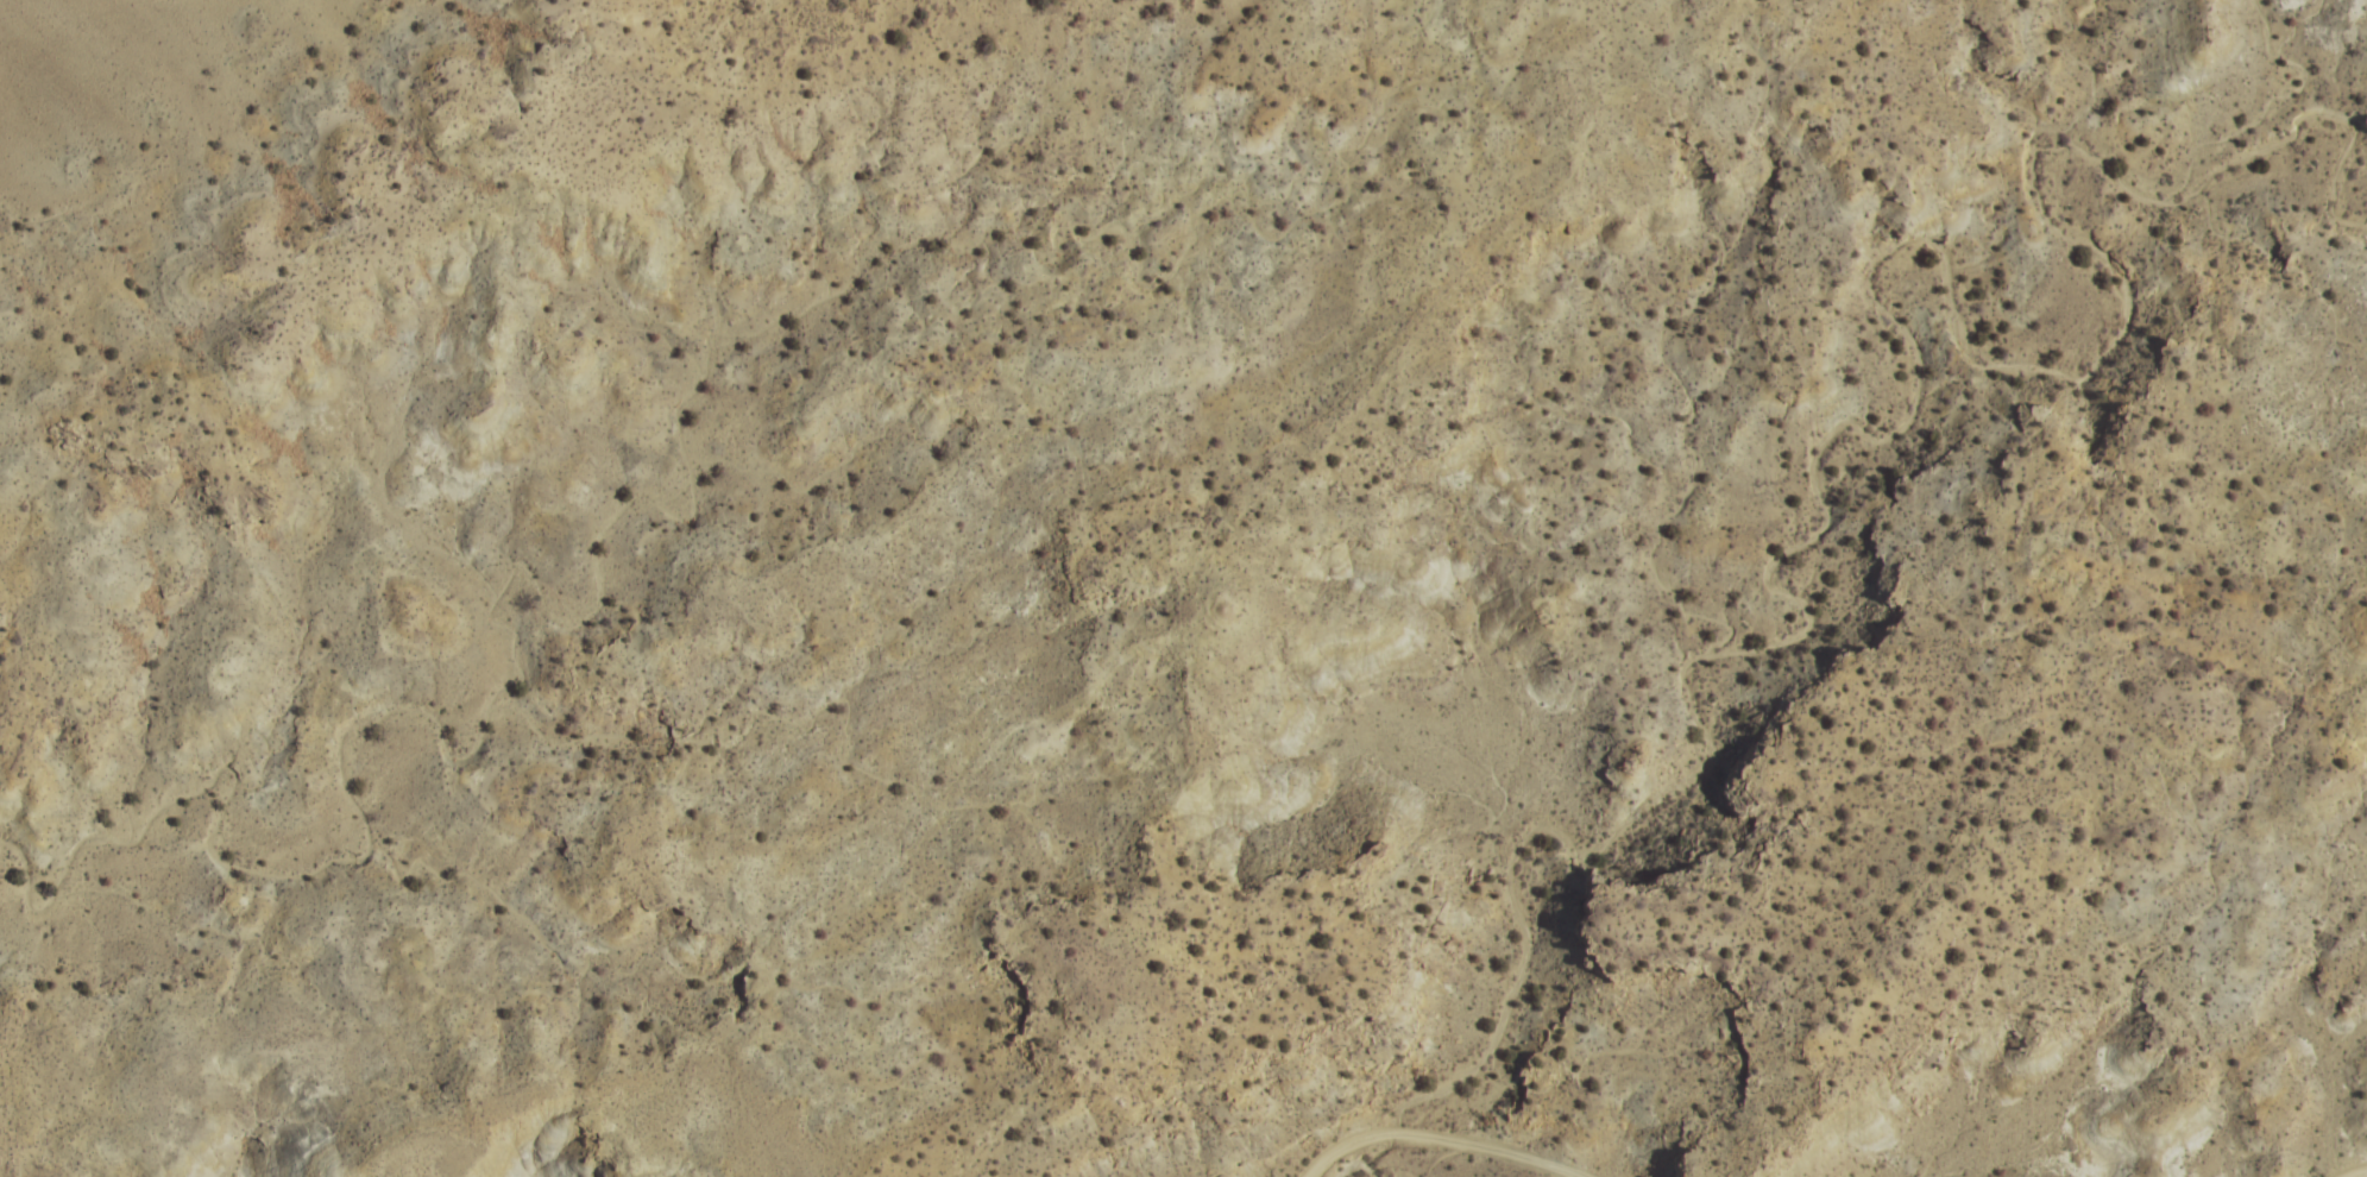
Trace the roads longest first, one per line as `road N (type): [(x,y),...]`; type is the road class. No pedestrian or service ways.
road 1 (residential): [(1600,1176),(1492,1139),(1389,1122),(1352,1132),(1303,1176)]

